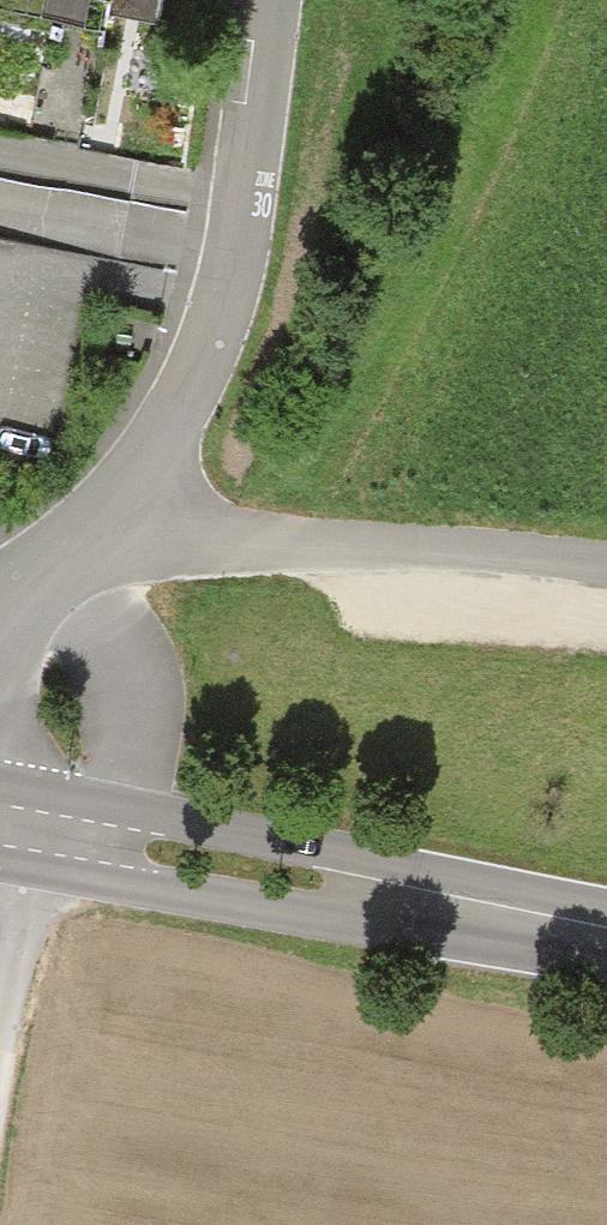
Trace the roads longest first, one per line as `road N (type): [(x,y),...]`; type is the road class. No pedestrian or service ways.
road 1 (residential): [(270,0),(222,311),(140,483),(117,515),(42,576),(0,626)]
road 2 (secondary): [(0,820),(606,935)]
road 3 (track): [(117,515),(228,544),(606,563)]
road 4 (track): [(30,825),(0,1024)]

